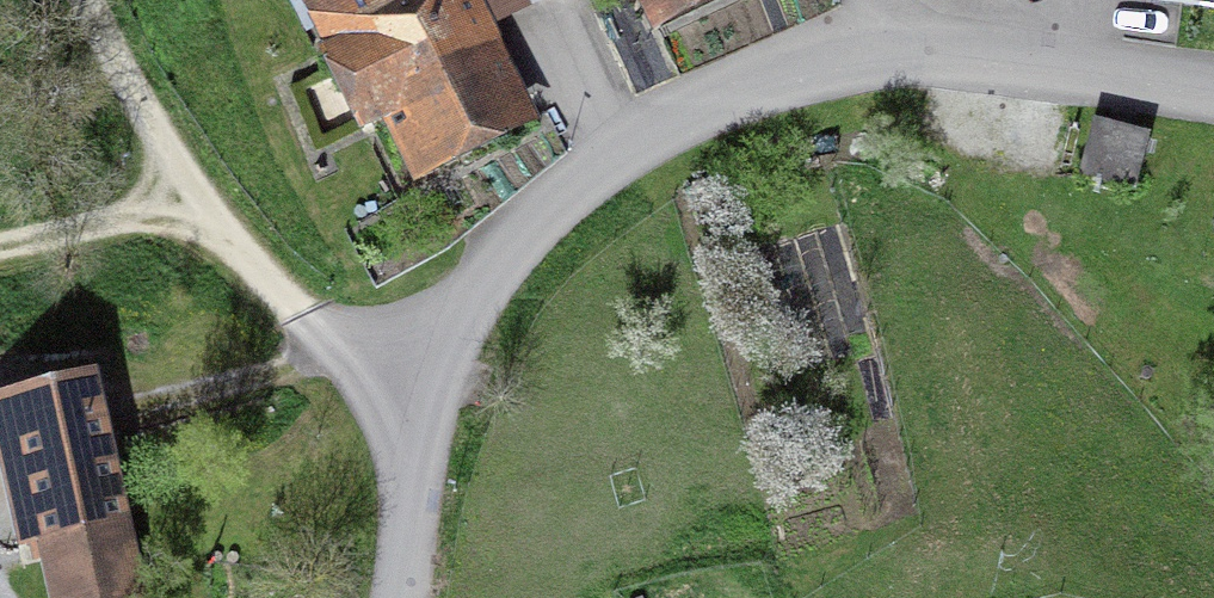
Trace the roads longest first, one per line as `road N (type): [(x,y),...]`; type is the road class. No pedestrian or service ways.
road 1 (residential): [(895,51),(764,80),(644,135),(586,177),(497,263),(471,303),(430,408)]
road 2 (residential): [(430,408),(318,328),(198,205),(89,0)]
road 3 (residential): [(1213,93),(895,51)]
road 4 (track): [(198,205),(0,246)]
road 5 (residential): [(430,408),(398,597)]

